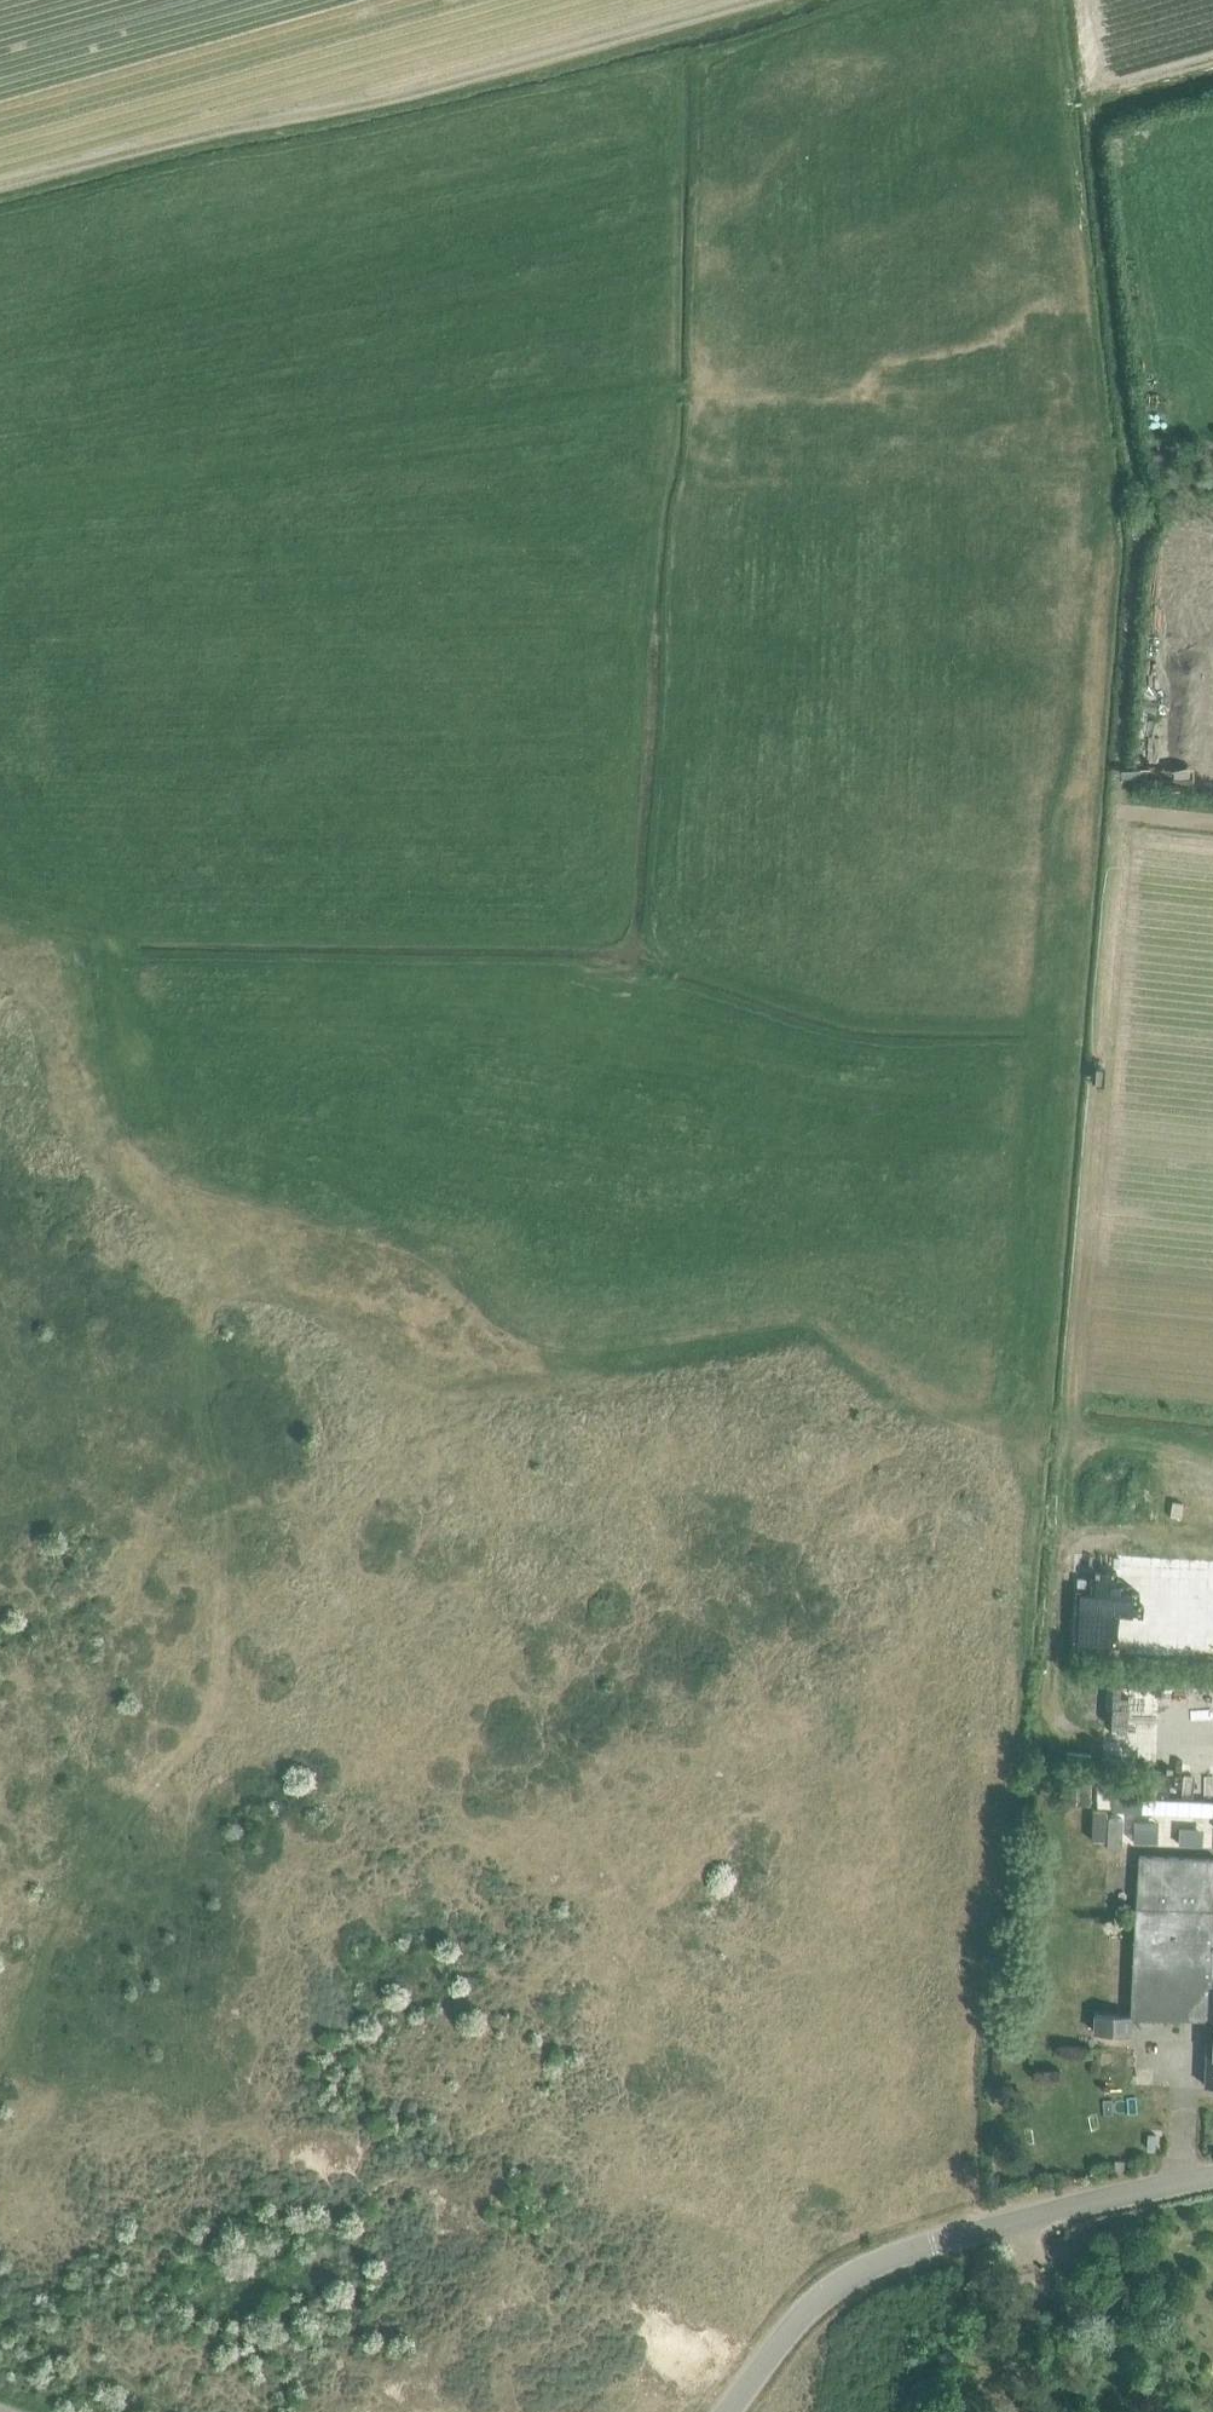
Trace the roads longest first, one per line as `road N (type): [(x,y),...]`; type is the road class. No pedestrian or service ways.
road 1 (track): [(0,514),(713,382)]
road 2 (unclassified): [(731,2411),(792,2325),(841,2281),(972,2233),(1212,2178)]
road 3 (track): [(125,1055),(112,939),(0,905)]

